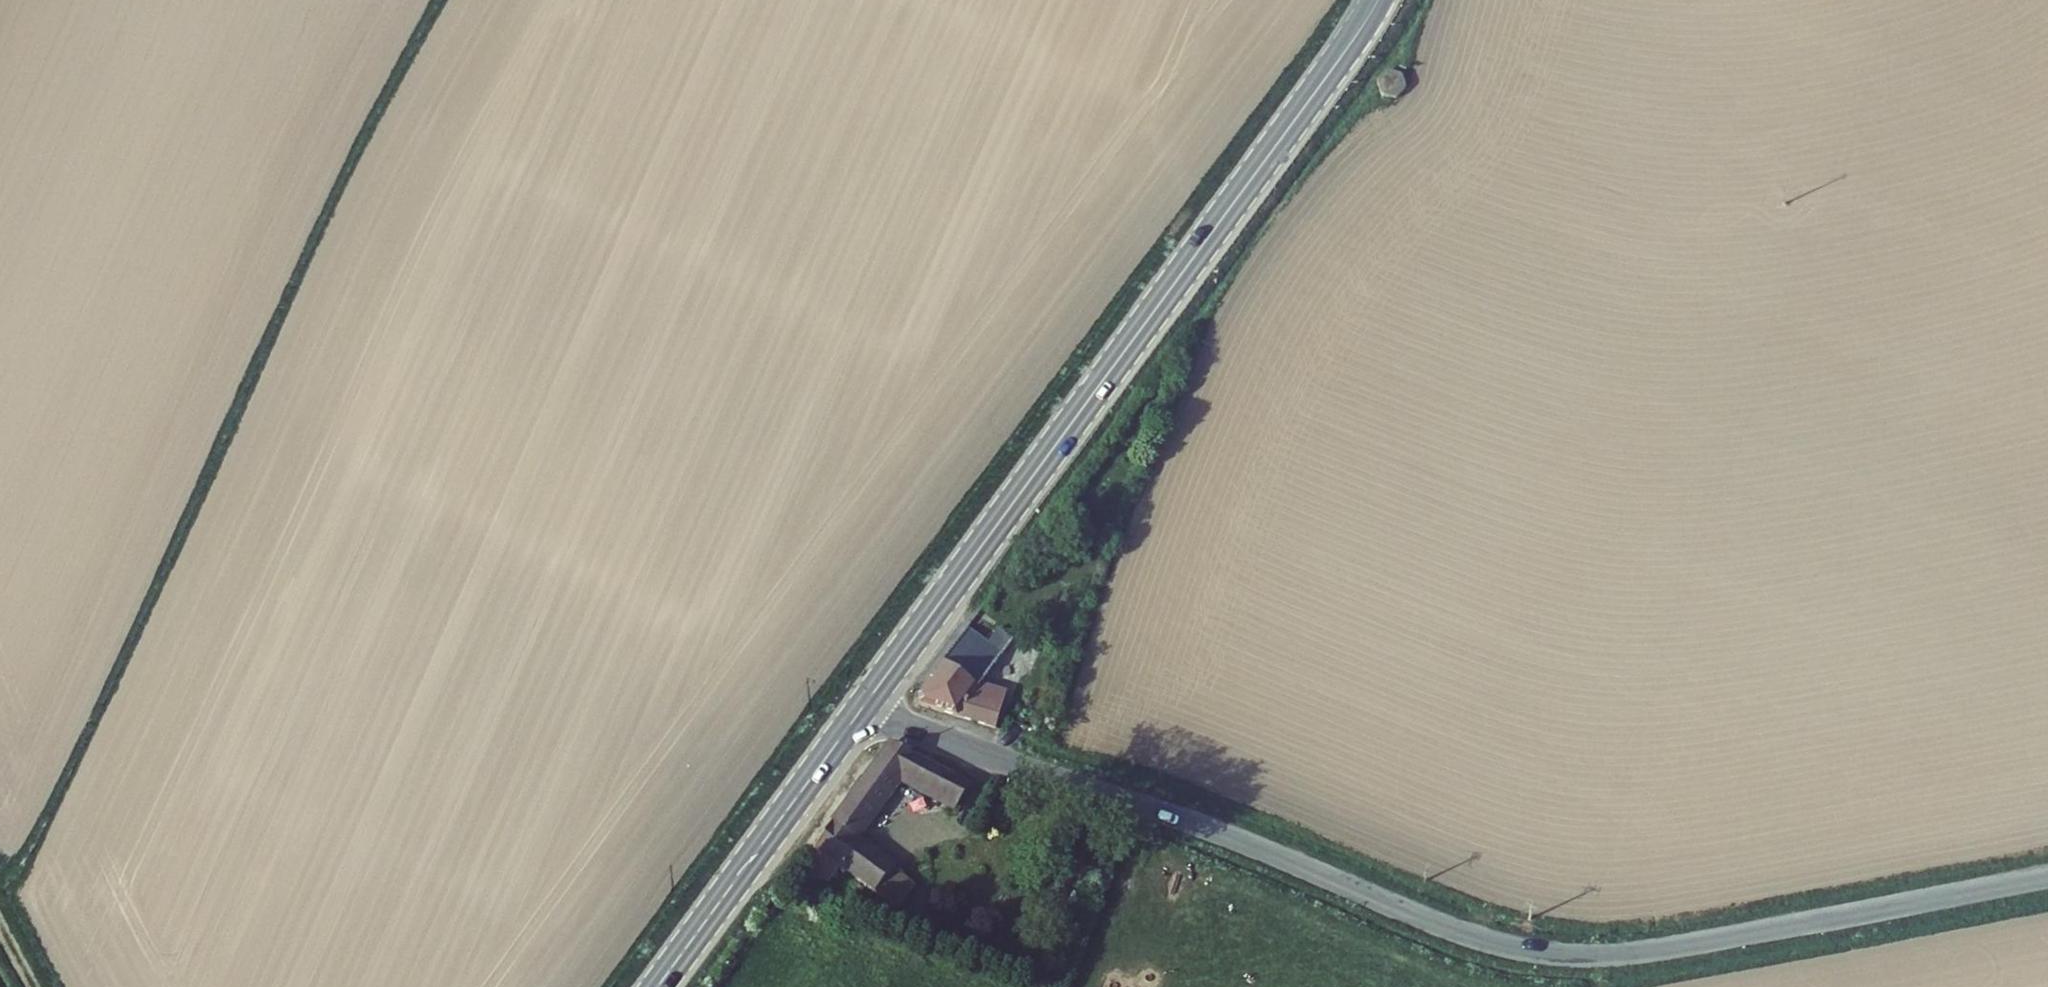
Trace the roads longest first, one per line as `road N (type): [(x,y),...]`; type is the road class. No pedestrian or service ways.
road 1 (tertiary): [(2047,878),(1654,951),(1547,954),(1465,934),(1229,835),(864,706)]
road 2 (primary): [(864,706),(1379,0)]
road 3 (primary): [(658,986),(864,706)]

